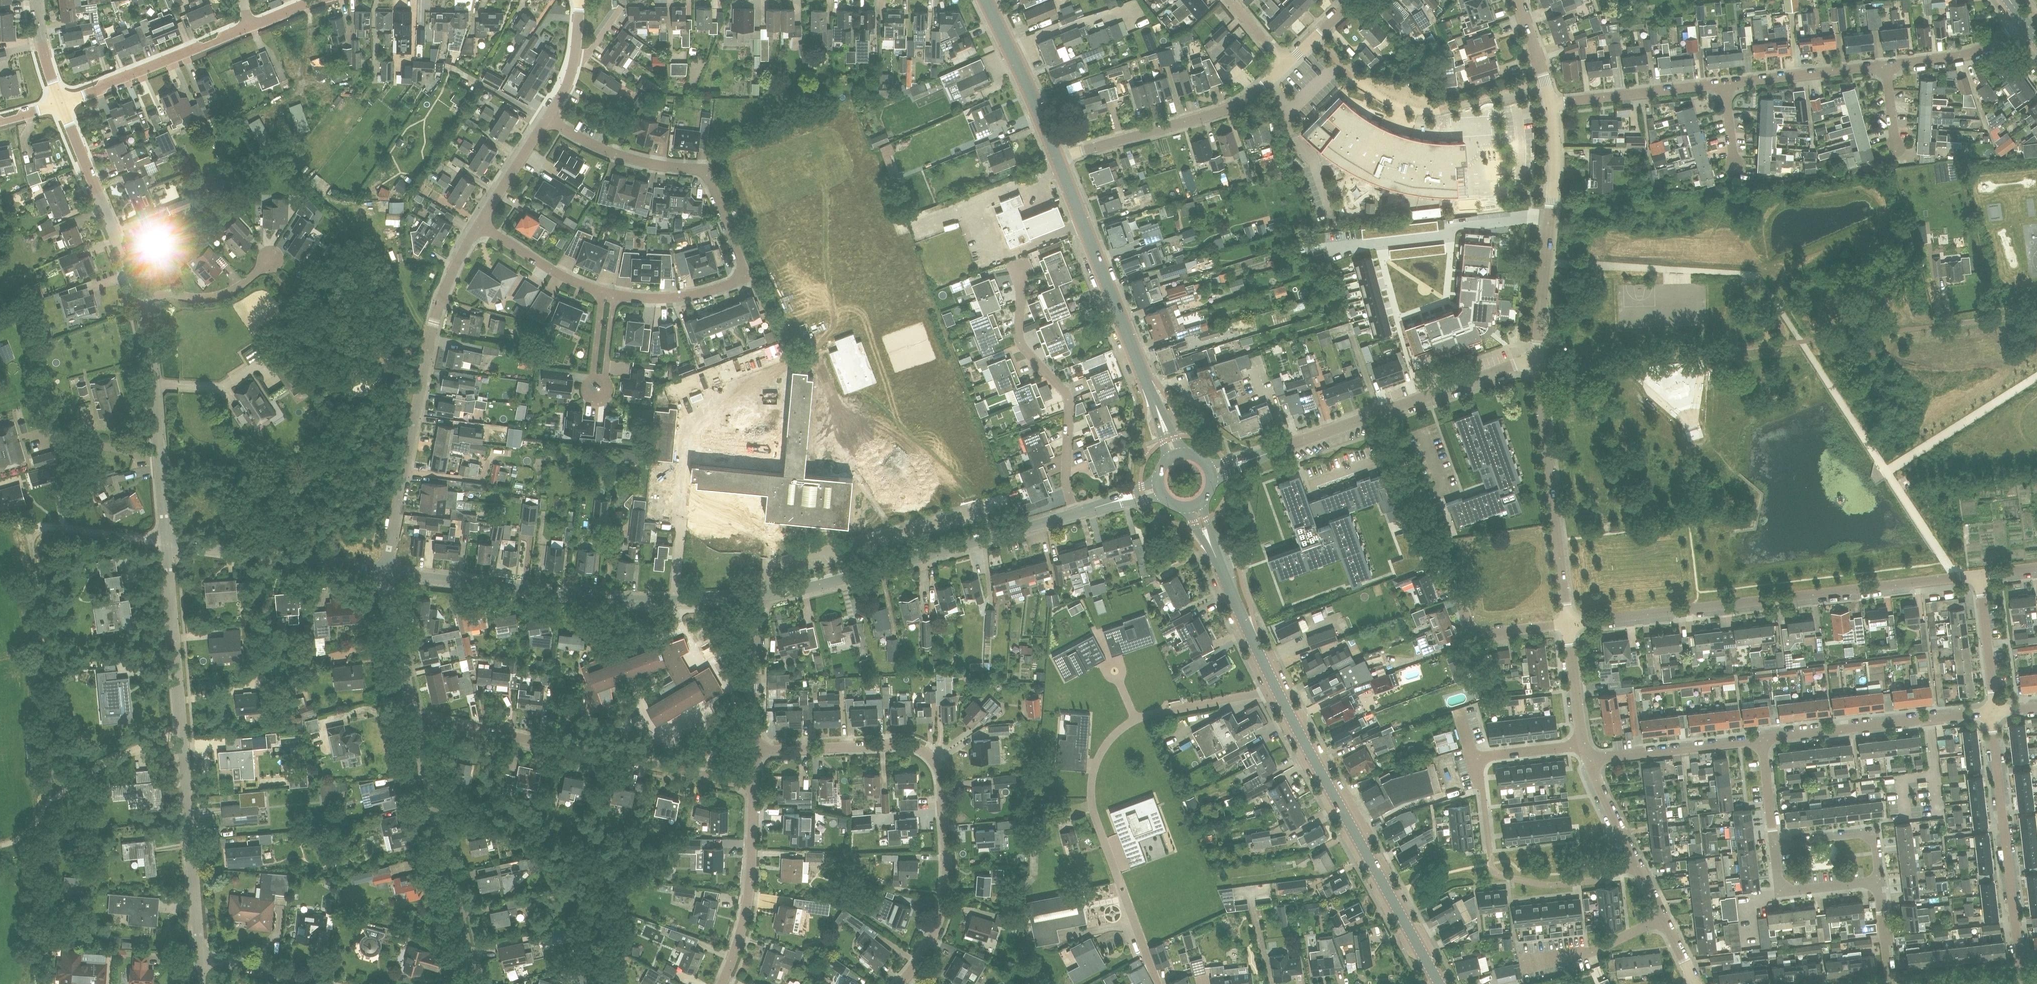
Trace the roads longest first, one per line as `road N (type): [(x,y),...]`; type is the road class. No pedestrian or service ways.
road 1 (secondary): [(1442,983),(1277,689),(1195,506)]
road 2 (residential): [(899,983),(929,945),(945,895),(934,762),(902,745),(754,751)]
road 3 (residential): [(1569,623),(1979,575)]
road 4 (residential): [(198,954),(166,543)]
road 5 (residential): [(616,295),(712,291),(737,281),(743,266),(703,171),(608,151),(546,119)]
road 6 (residential): [(758,596),(581,597),(384,571)]
road 7 (residential): [(1583,745),(1476,759),(1492,868),(1550,886),(1604,879),(1637,863)]
road 8 (residential): [(384,571),(433,322),(479,224)]
road 9 (residential): [(753,786),(414,717)]
road 10 (residential): [(1074,514),(758,596)]
road 11 (secondary): [(1175,456),(1056,158)]
road 12 (track): [(31,526),(52,768),(48,805)]
road 13 (residential): [(473,983),(414,717)]
road 14 (residential): [(2023,983),(1993,713)]
road 15 (residential): [(1074,514),(1068,397),(1020,342),(1018,267)]
road 16 (residential): [(1569,623),(1536,361)]
road 17 (residential): [(1536,361),(1554,171),(1552,103)]
road 18 (residential): [(1056,158),(1207,116),(1286,65)]
road 19 (residential): [(166,543),(138,300)]
road 20 (residential): [(1763,739),(1993,713)]
road 21 (residential): [(384,571),(166,543)]
road 22 (residential): [(138,300),(59,103)]
road 23 (residential): [(59,103),(249,27)]
road 24 (residential): [(722,983),(751,885),(753,786)]
road 25 (residential): [(603,292),(597,390),(616,295)]
road 26 (residential): [(1211,473),(1385,412)]
road 27 (residential): [(1588,760),(1763,739)]
road 28 (residential): [(1552,103),(1726,84)]
road 29 (secondary): [(1056,158),(985,0)]
road 30 (residential): [(1446,563),(1477,633),(1569,623)]
road 31 (track): [(166,543),(0,520)]
road 32 (residential): [(1726,84),(1886,65)]
road 33 (track): [(36,823),(27,983)]
road 34 (residential): [(1385,412),(1536,361)]
road 35 (residential): [(754,751),(758,596)]
road 36 (track): [(48,805),(104,765),(181,733)]
road 37 (residential): [(414,717),(384,571)]
road 38 (residential): [(1886,65),(1965,55),(2025,21)]
road 39 (residential): [(138,300),(215,296),(270,259)]
road 40 (residential): [(479,224),(603,292)]
road 41 (residential): [(1878,882),(1870,837),(1775,845)]
road 42 (residential): [(1993,713),(1979,575)]
road 43 (residential): [(1878,882),(1793,891),(1778,878),(1775,845)]
road 44 (residential): [(1695,983),(1637,863)]
road 45 (residential): [(479,224),(546,119)]
road 46 (residential): [(1583,745),(1569,623)]

